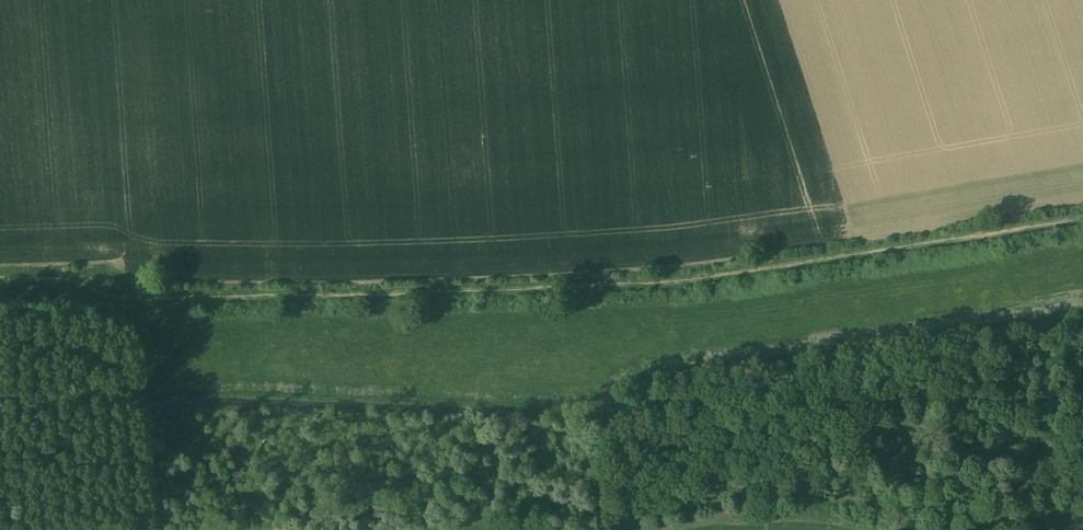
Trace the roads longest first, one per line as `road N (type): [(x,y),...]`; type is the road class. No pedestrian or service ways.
road 1 (track): [(0,280),(54,278),(91,297),(150,306)]

